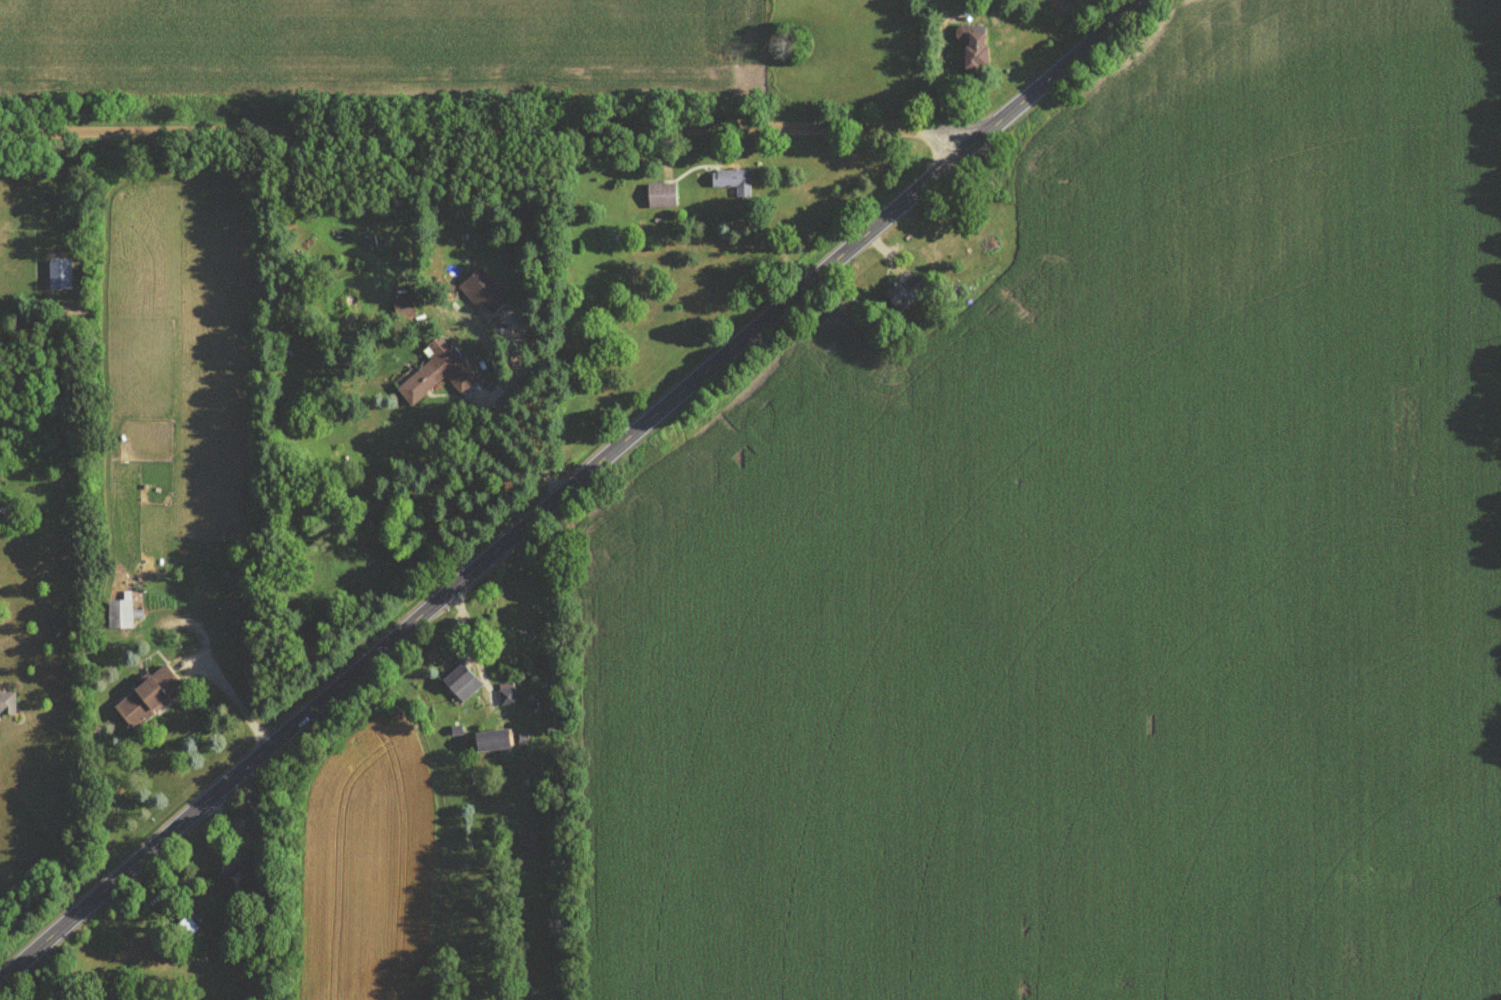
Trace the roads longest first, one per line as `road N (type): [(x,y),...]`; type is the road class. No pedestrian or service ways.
road 1 (tertiary): [(0,980),(1135,0)]
road 2 (residential): [(0,132),(991,125)]

